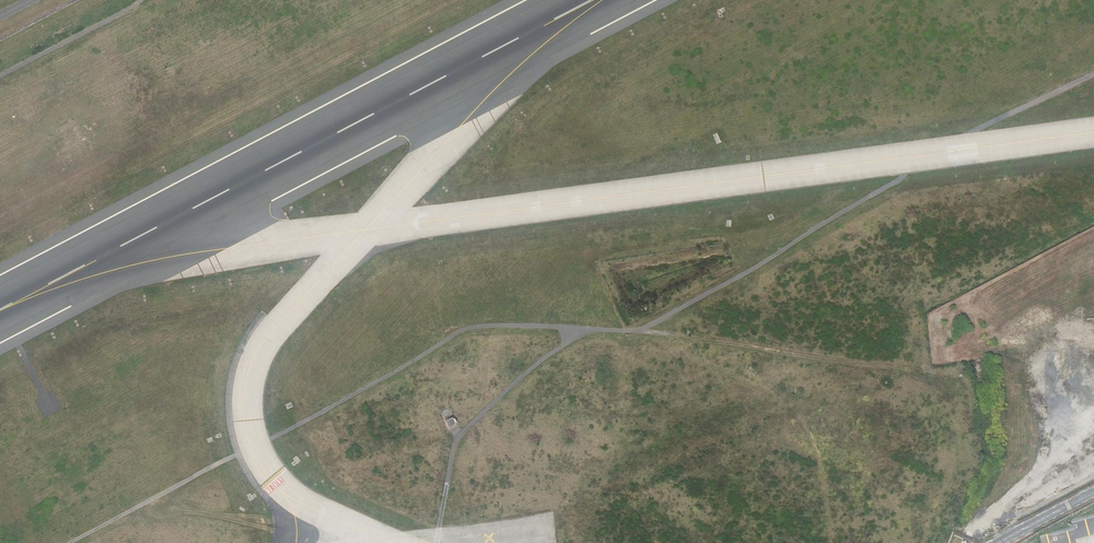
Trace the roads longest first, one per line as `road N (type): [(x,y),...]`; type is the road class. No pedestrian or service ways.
road 1 (track): [(69,542),(465,329),(639,330),(757,267),(966,135),(1093,74)]
road 2 (track): [(592,329),(532,368),(456,440),(447,484)]
road 3 (track): [(0,77),(141,0)]

